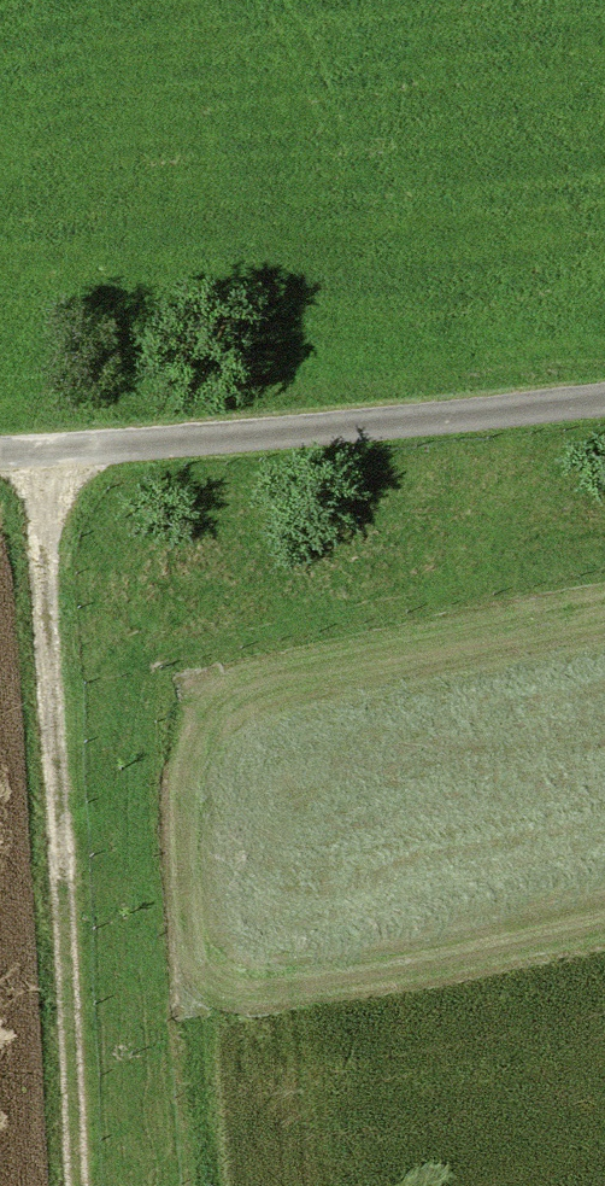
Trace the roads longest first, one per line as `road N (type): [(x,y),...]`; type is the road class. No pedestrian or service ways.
road 1 (unclassified): [(0,457),(604,399)]
road 2 (track): [(51,453),(64,891)]
road 3 (track): [(78,1185),(64,891)]

